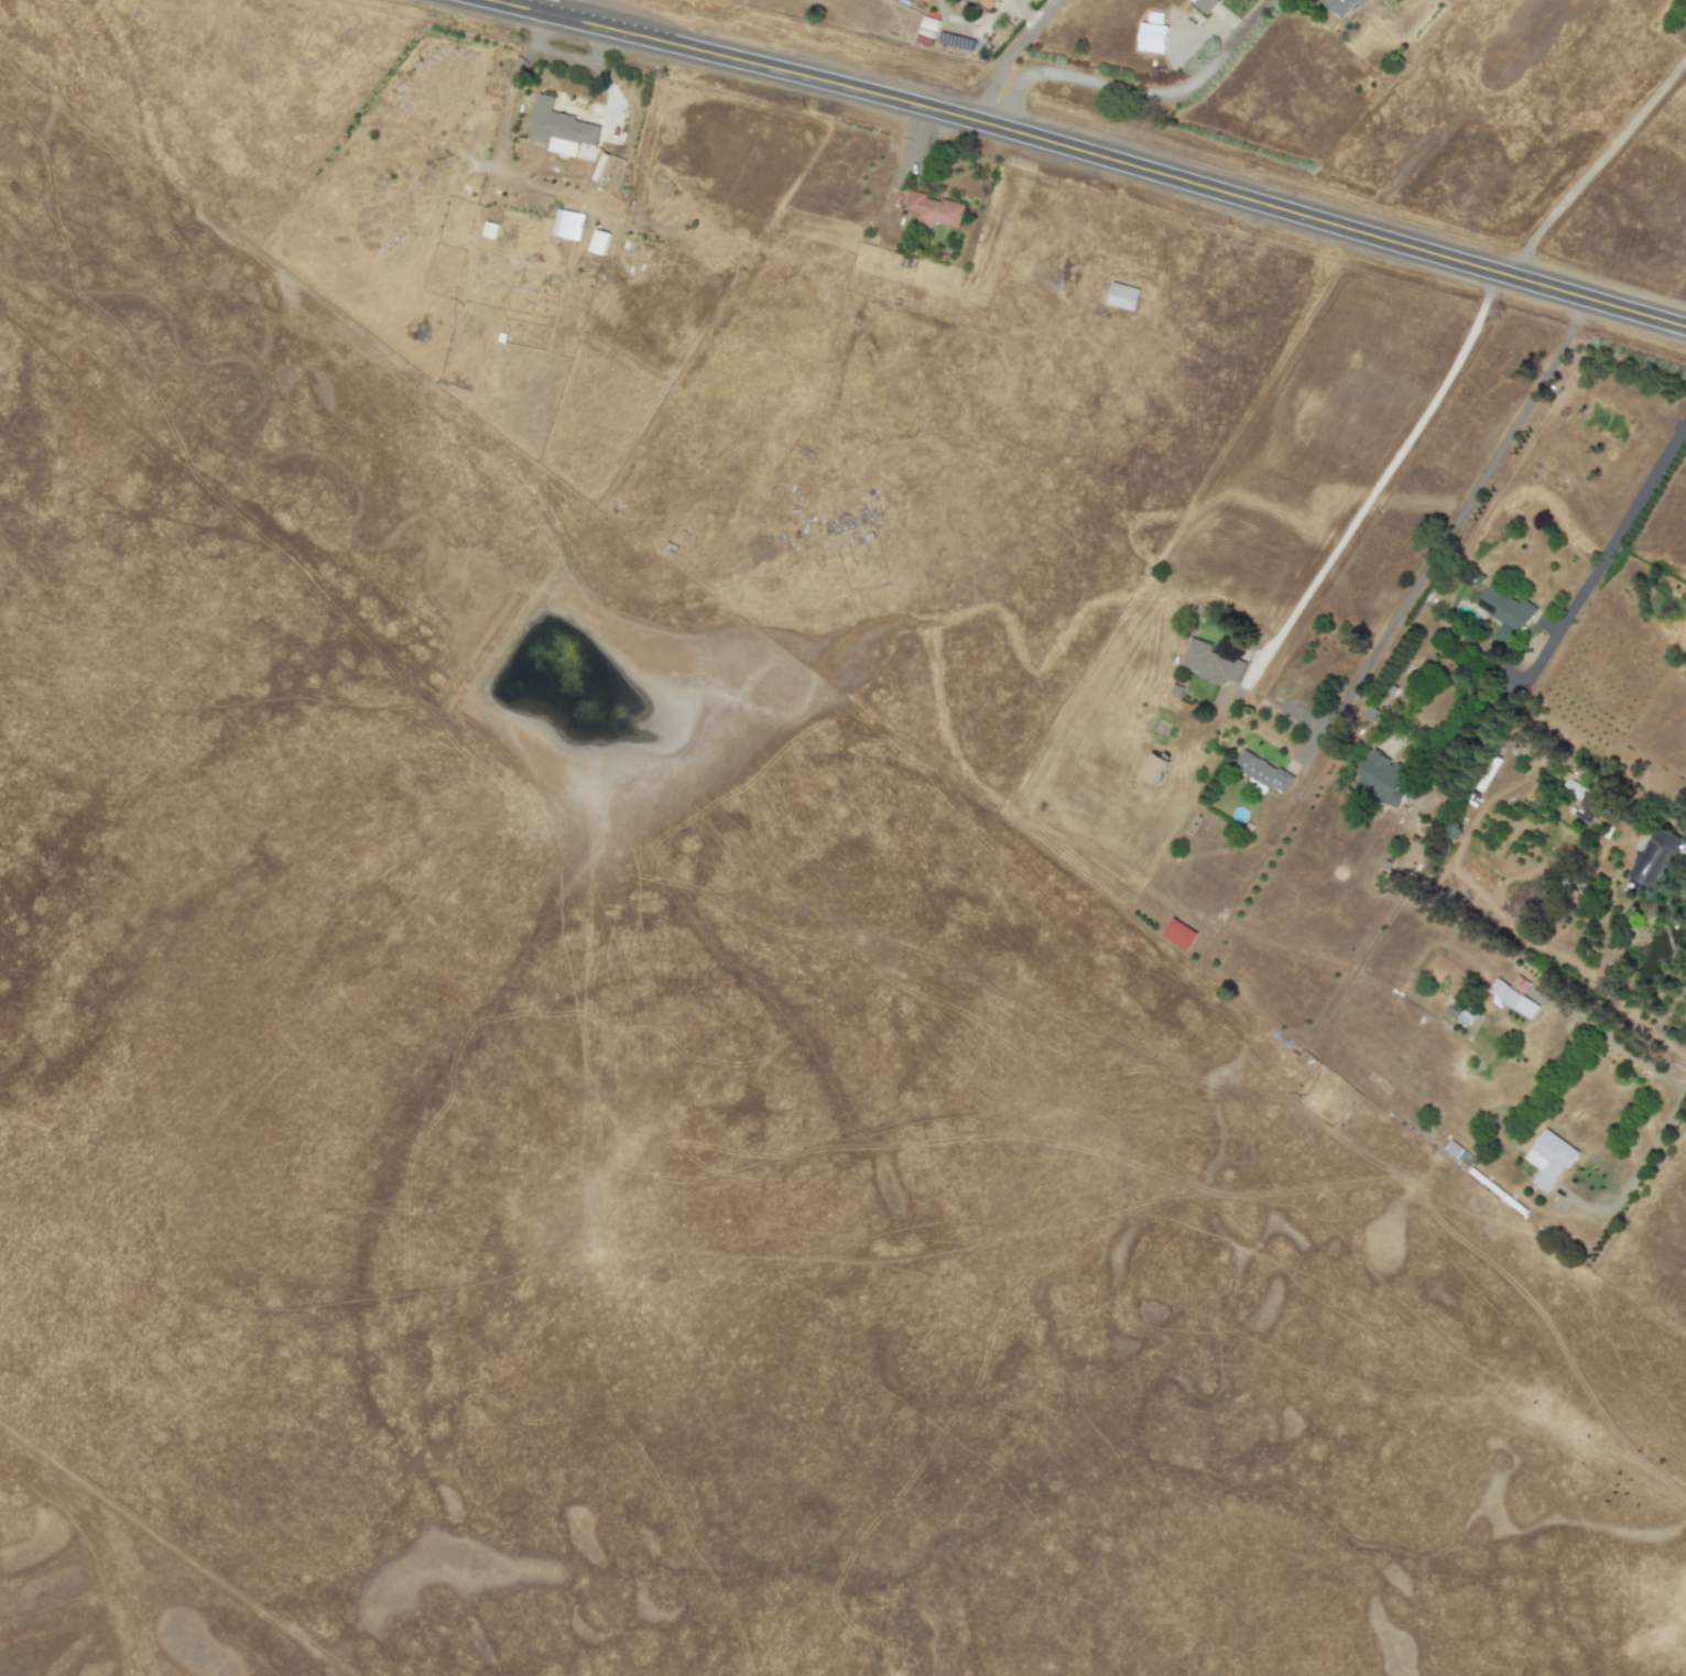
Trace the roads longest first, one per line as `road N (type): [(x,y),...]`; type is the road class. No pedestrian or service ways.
road 1 (primary): [(1685,323),(1000,109),(566,0)]
road 2 (residential): [(983,105),(1021,36),(1054,0)]
road 3 (residential): [(1685,1094),(1621,1199)]

